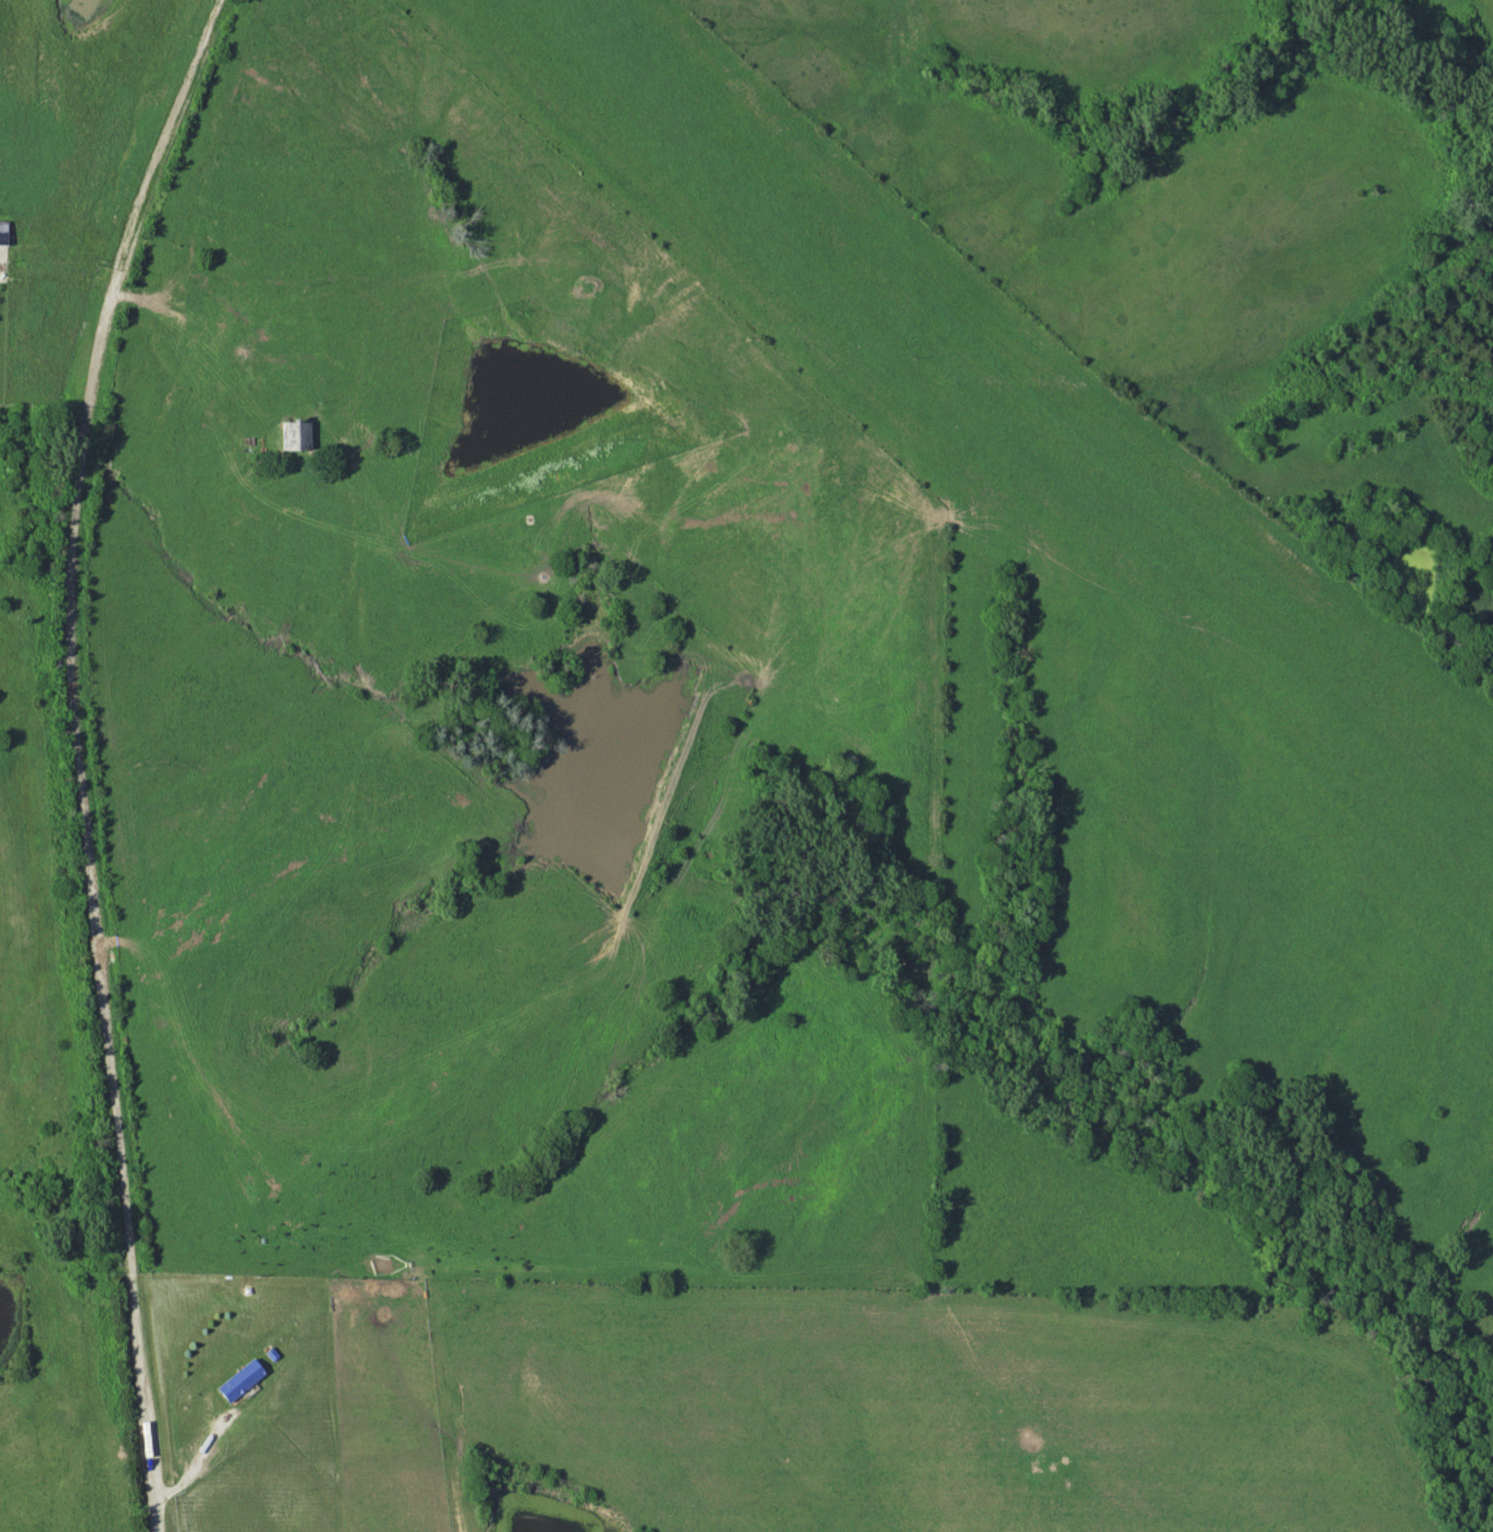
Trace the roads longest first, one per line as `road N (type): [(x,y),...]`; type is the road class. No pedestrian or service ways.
road 1 (residential): [(159,1531),(80,772),(71,599),(106,321),(146,188),(224,0)]

